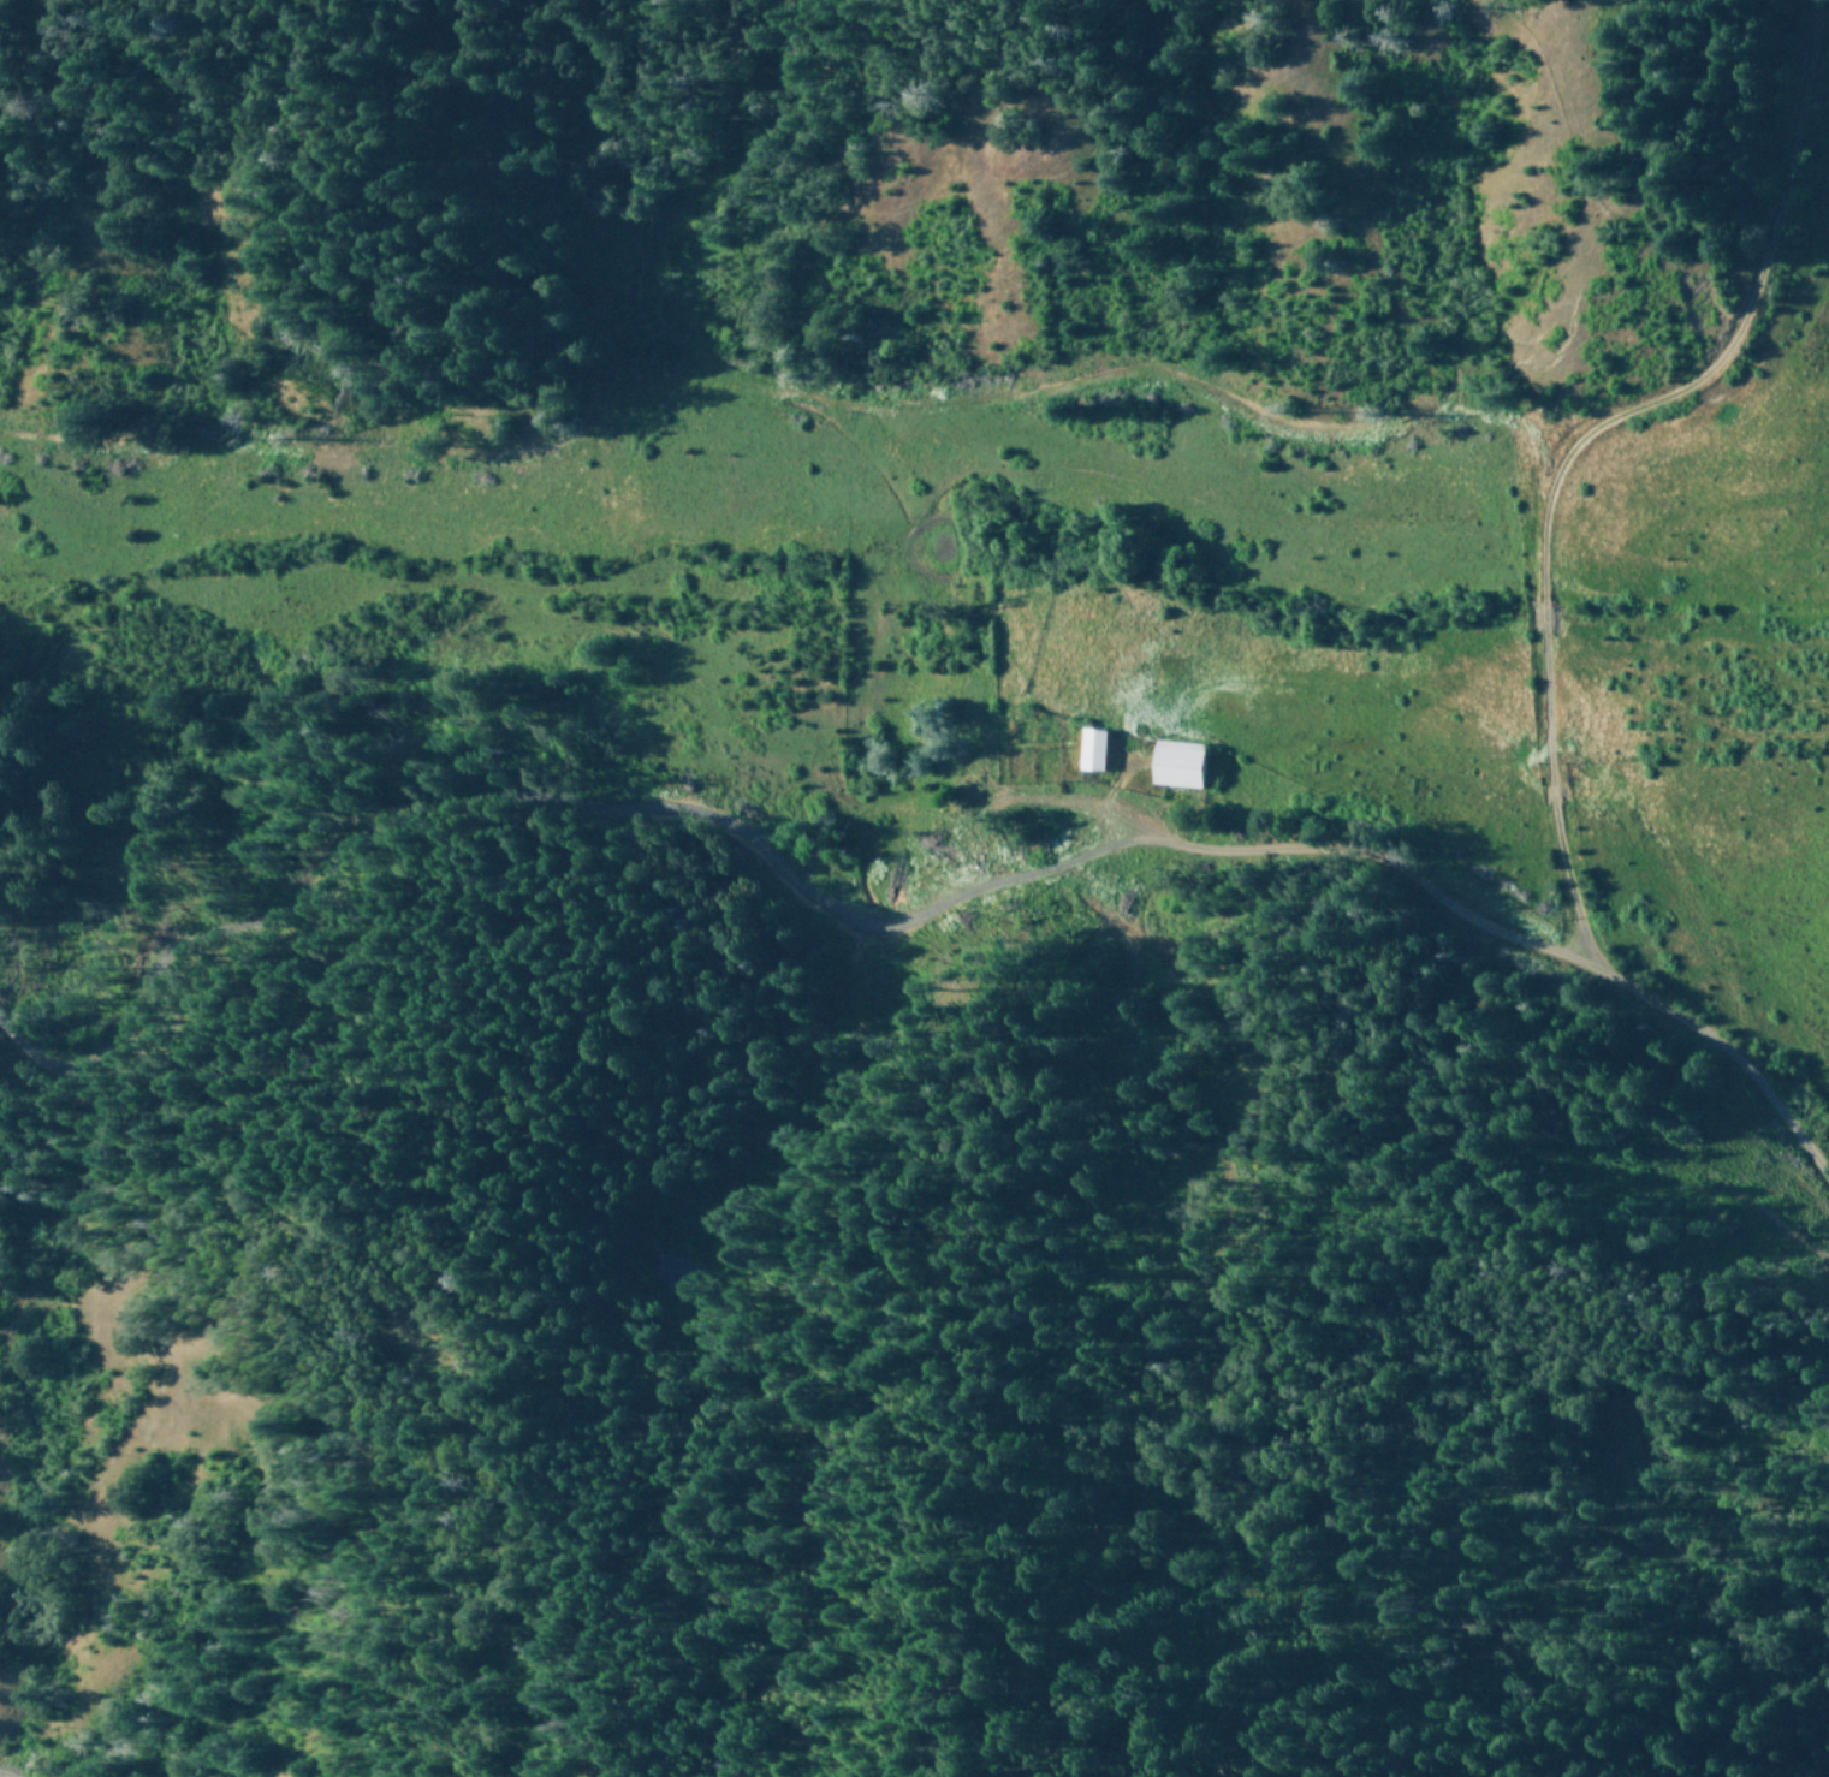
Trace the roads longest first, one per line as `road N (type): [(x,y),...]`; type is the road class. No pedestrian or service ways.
road 1 (residential): [(0,1042),(139,1003),(266,875),(406,826),(554,833),(730,939),(871,917),(942,882),(1166,890),(1399,939),(1652,1081),(1736,1095),(1828,1188)]
road 2 (residential): [(1736,1095),(1722,1017),(1526,700),(1526,558),(1765,375),(1828,206)]

